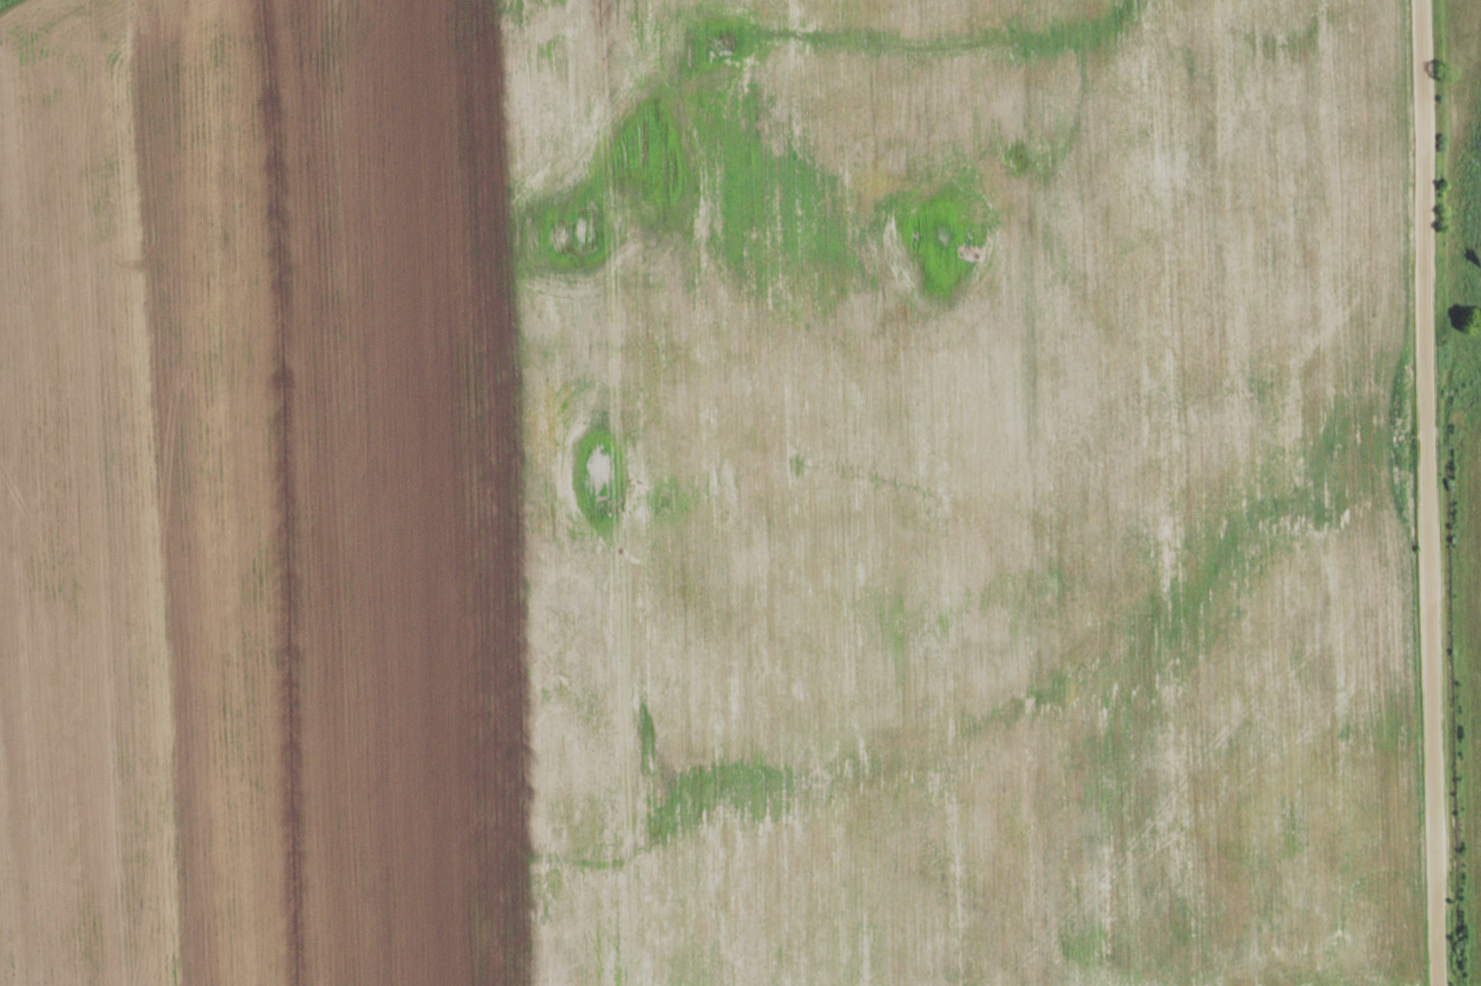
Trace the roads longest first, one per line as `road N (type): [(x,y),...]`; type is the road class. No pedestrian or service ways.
road 1 (residential): [(1437,985),(1418,0)]

